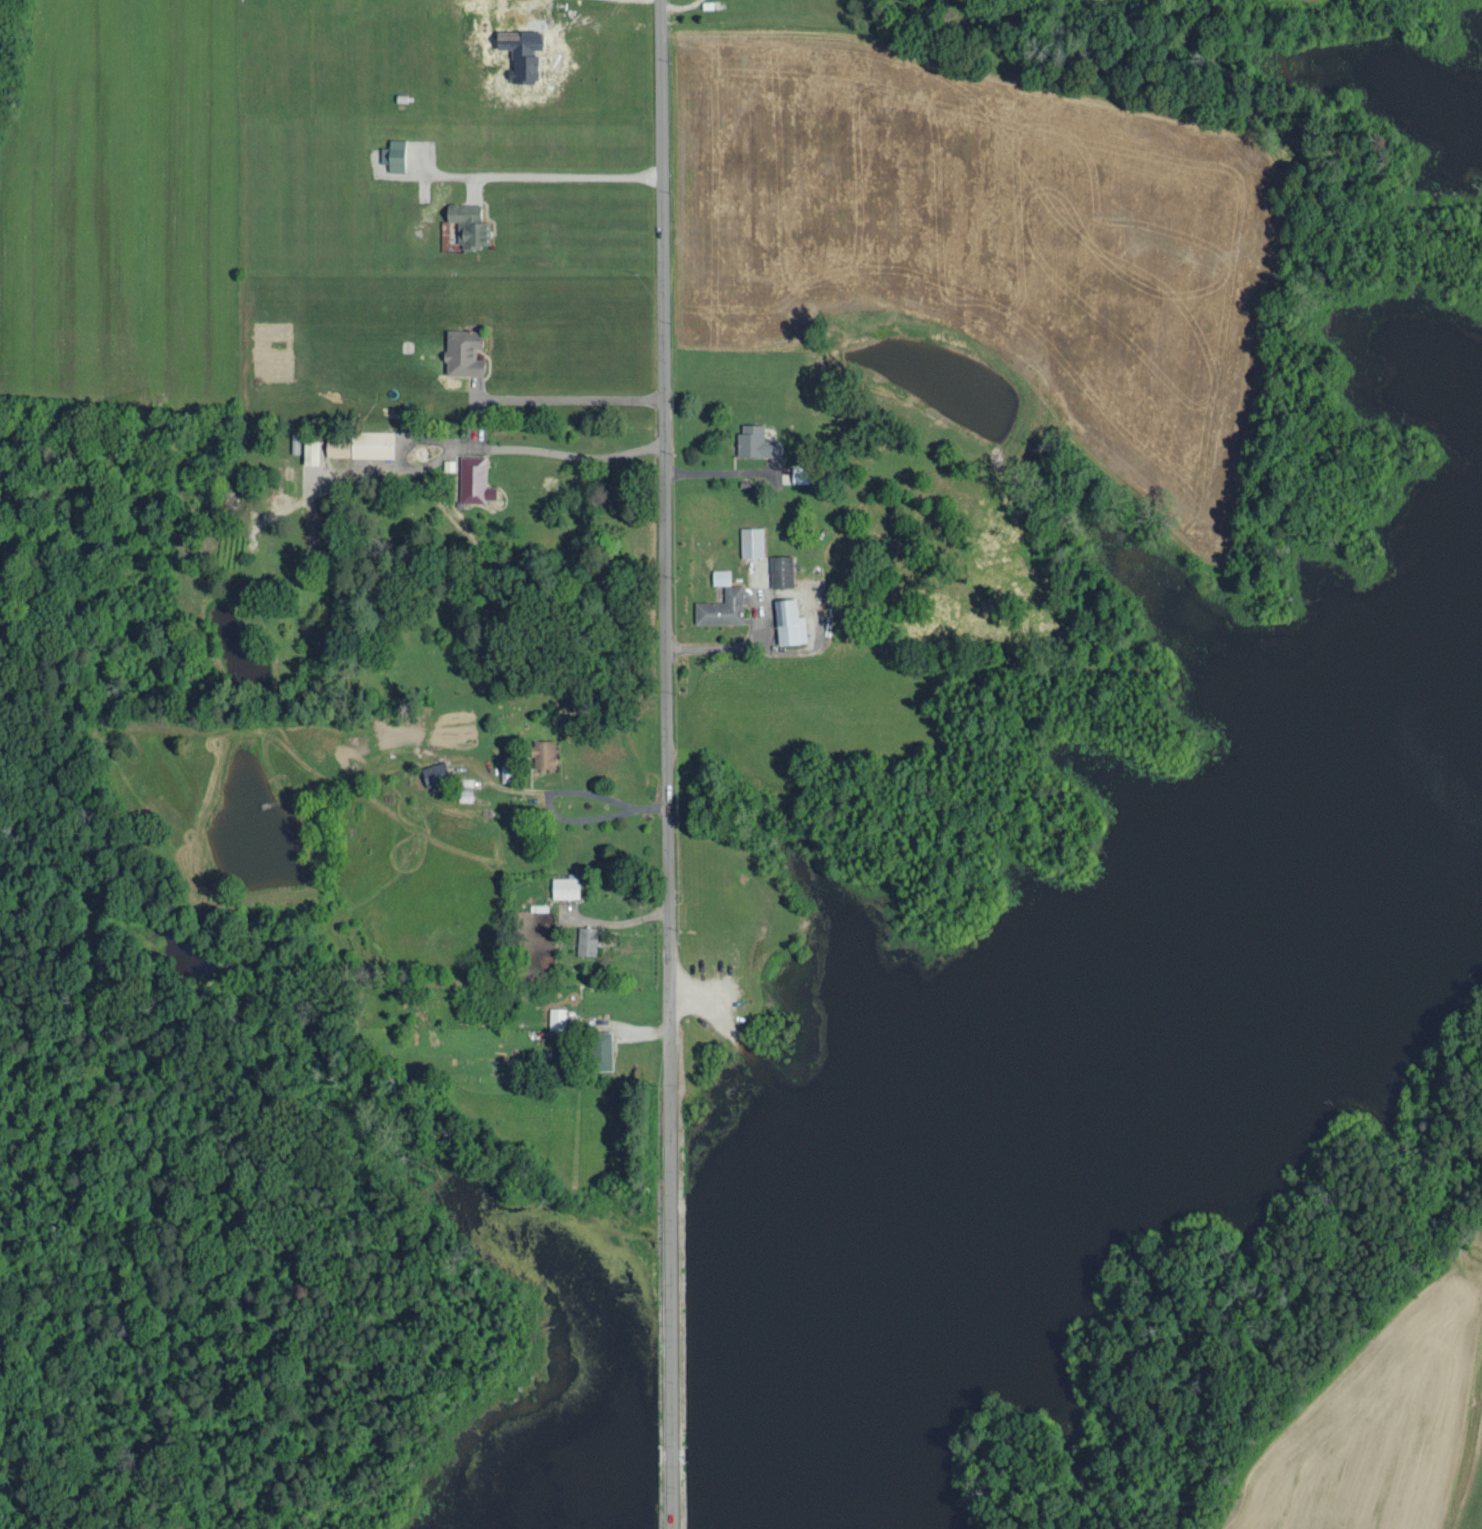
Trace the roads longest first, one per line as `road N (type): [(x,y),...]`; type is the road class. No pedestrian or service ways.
road 1 (residential): [(673,1528),(662,0)]
road 2 (residential): [(1067,645),(665,643)]

